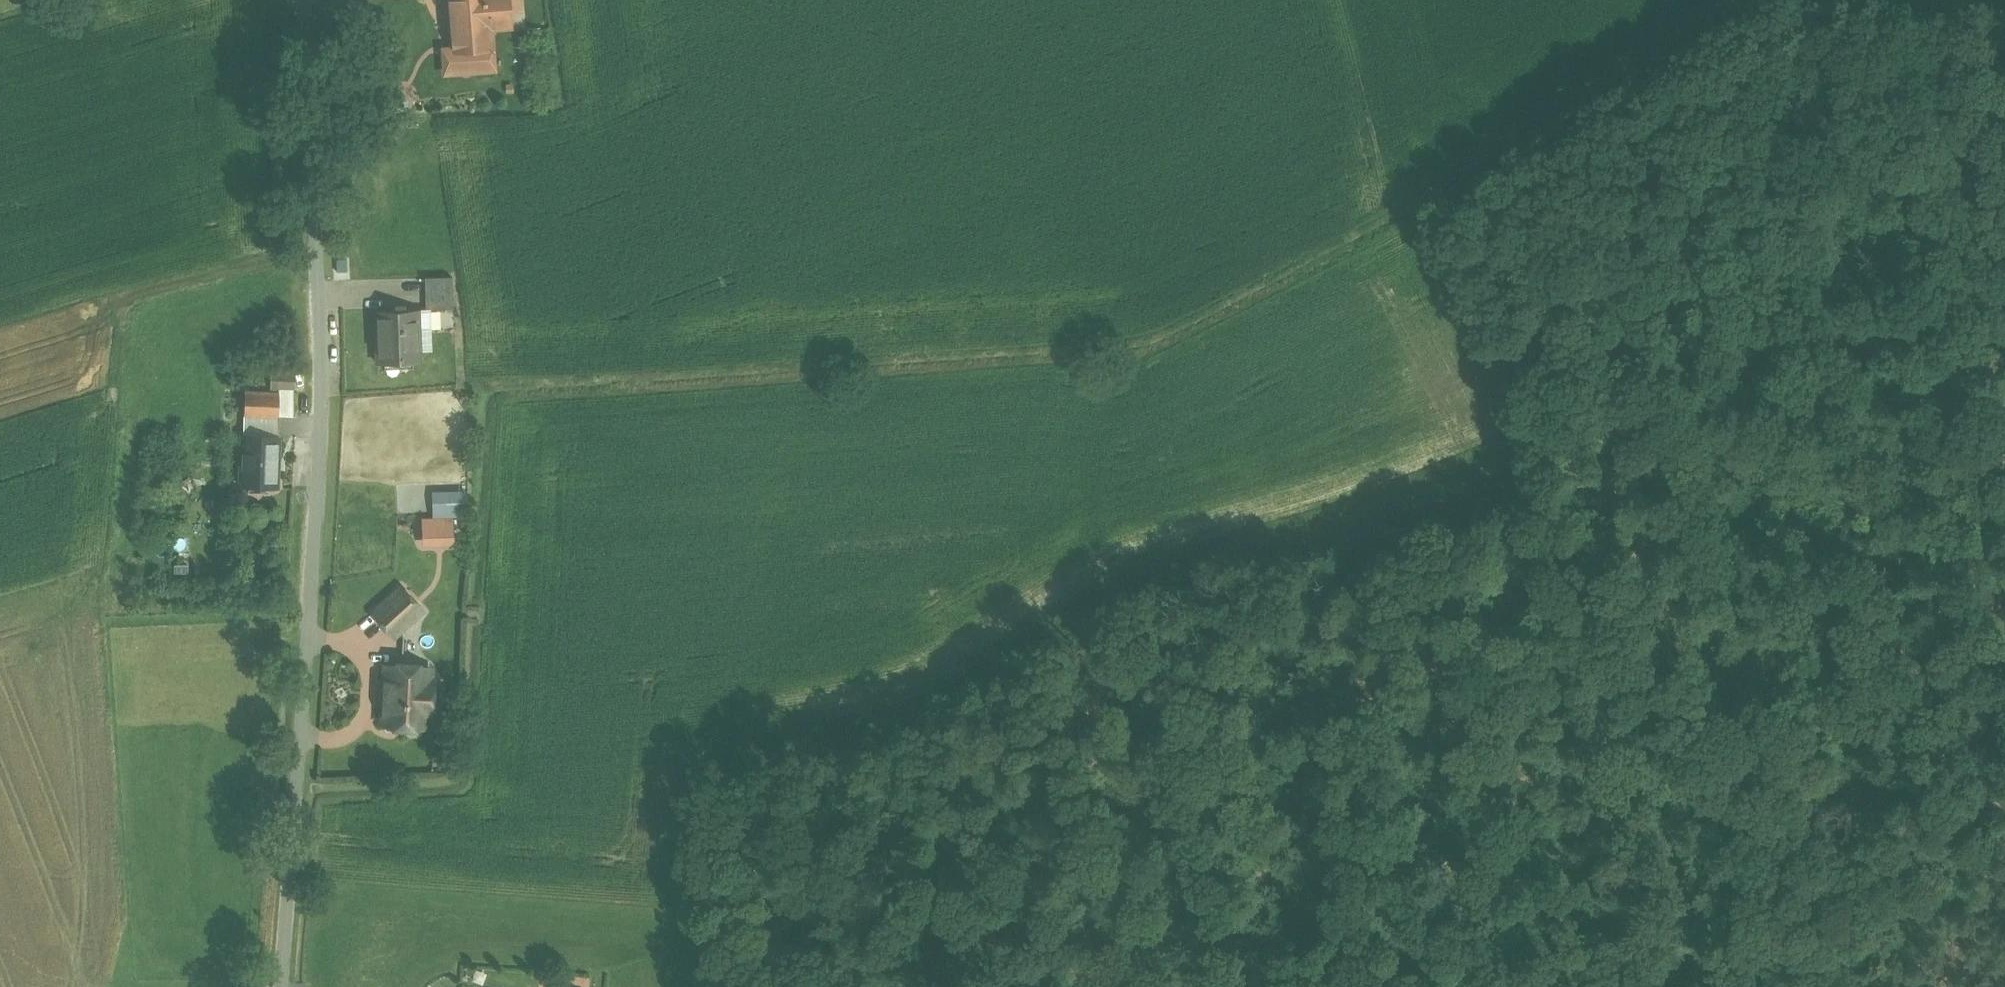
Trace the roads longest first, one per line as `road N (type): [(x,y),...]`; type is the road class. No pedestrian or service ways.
road 1 (tertiary): [(310,0),(327,392),(284,986)]

